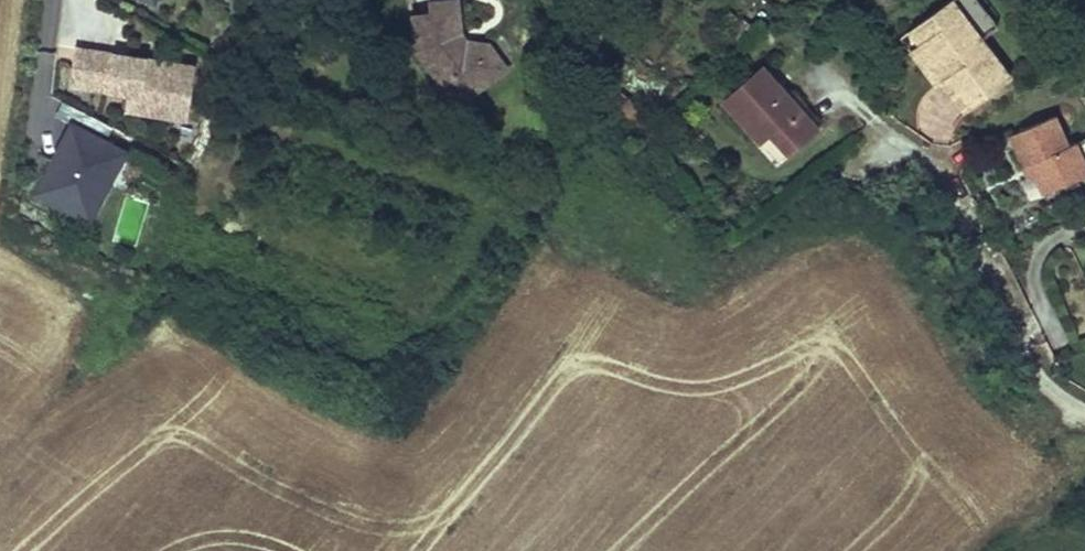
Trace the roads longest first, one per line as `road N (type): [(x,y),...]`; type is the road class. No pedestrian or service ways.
road 1 (residential): [(872,119),(935,168),(1042,383),(1084,414)]

